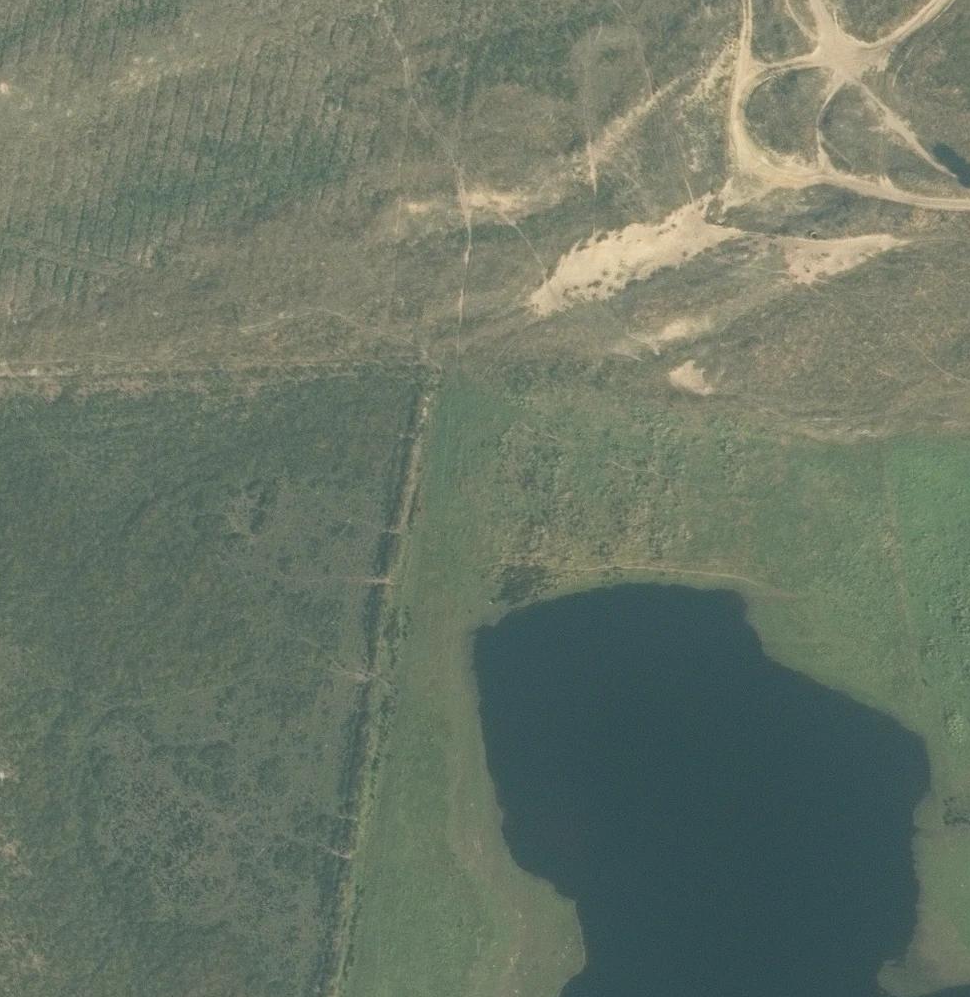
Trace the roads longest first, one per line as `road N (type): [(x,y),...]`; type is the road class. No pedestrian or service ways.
road 1 (track): [(969,198),(864,186),(829,162),(820,136),(845,63),(874,50),(935,0)]
road 2 (track): [(749,0),(740,113),(745,140),(759,161),(786,174),(864,186)]

